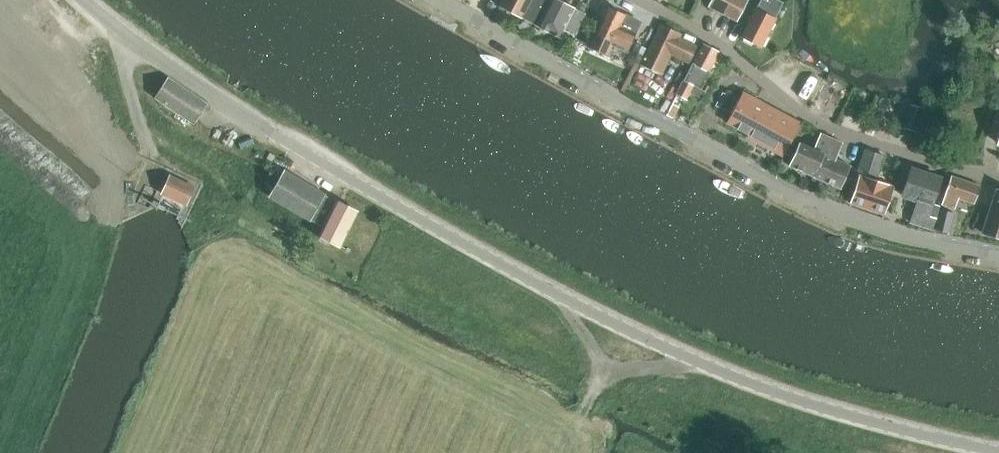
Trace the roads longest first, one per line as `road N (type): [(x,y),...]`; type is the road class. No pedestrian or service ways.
road 1 (tertiary): [(998,449),(775,390),(663,342),(244,117),(138,45),(88,0)]
road 2 (tertiary): [(998,253),(825,206),(443,0)]
road 3 (residential): [(998,179),(900,153),(805,115),(705,34),(640,0)]

